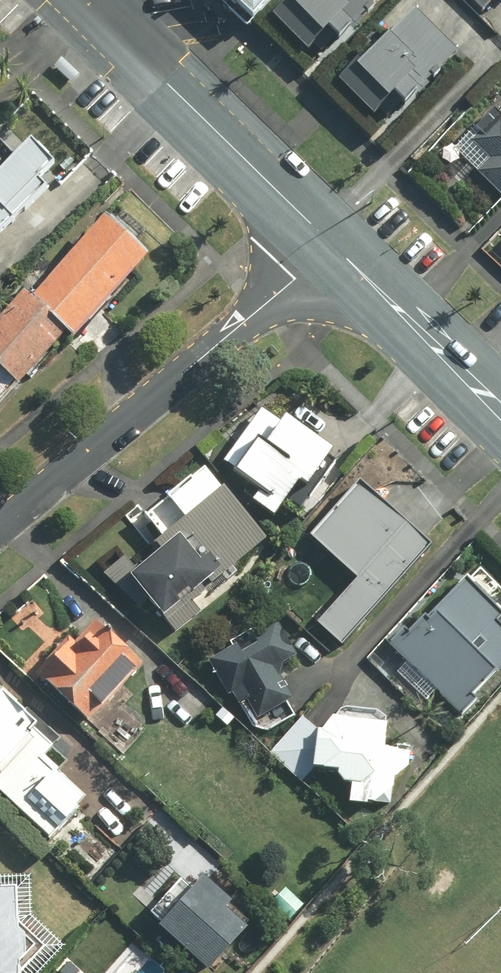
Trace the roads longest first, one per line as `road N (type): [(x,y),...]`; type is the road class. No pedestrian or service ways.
road 1 (residential): [(0,527),(334,244)]
road 2 (tertiary): [(86,0),(334,244)]
road 3 (tertiary): [(334,244),(500,408)]

